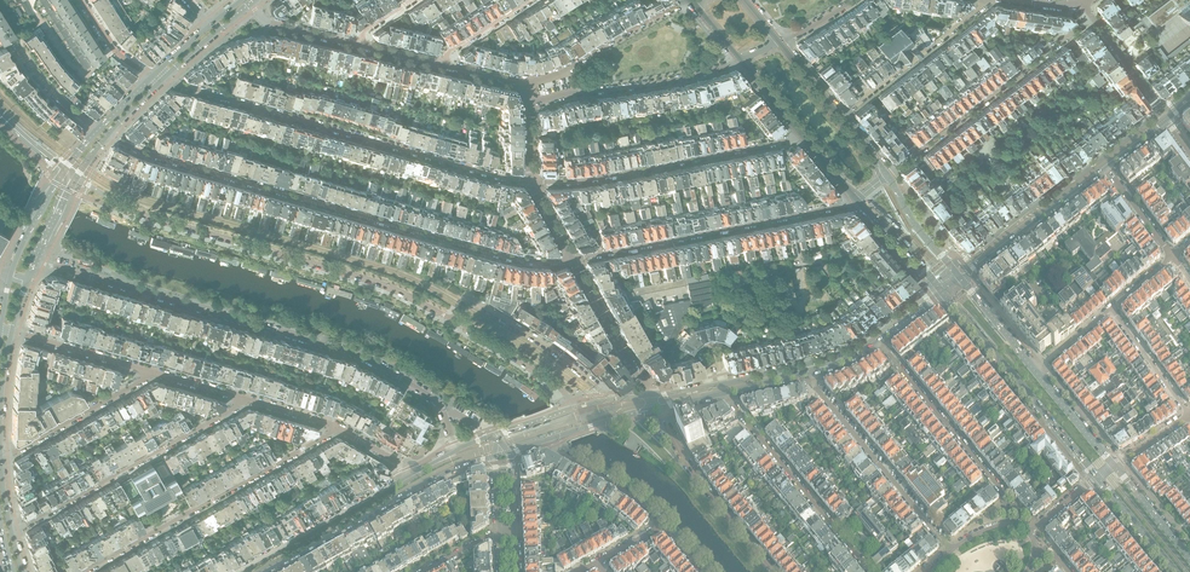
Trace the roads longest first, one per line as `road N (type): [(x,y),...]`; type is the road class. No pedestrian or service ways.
road 1 (residential): [(573,260),(505,257),(106,135)]
road 2 (residential): [(456,451),(440,403),(358,356),(36,260)]
road 3 (residential): [(75,180),(110,205),(375,281),(453,320)]
road 4 (residential): [(162,79),(529,182)]
road 5 (residential): [(335,426),(83,571)]
road 6 (residential): [(858,203),(573,260)]
road 7 (residential): [(529,182),(584,181),(803,138)]
road 8 (residential): [(11,533),(242,398)]
road 9 (residential): [(888,176),(1093,17)]
road 10 (tertiary): [(1161,112),(953,267)]
road 11 (tertiary): [(264,571),(439,475),(495,455)]
road 12 (tertiary): [(935,281),(856,342),(721,383)]
road 13 (secondary): [(944,292),(1096,477)]
road 14 (residential): [(724,394),(870,571)]
road 15 (residential): [(878,340),(1002,489),(1010,523)]
road 16 (residential): [(951,550),(807,374)]
road 17 (residential): [(527,105),(740,60)]
road 18 (residential): [(612,400),(554,351),(466,298),(453,320)]
road 19 (residential): [(776,571),(685,460),(659,407)]
road 20 (tertiary): [(409,476),(236,571)]
road 21 (residential): [(841,115),(990,0)]
road 22 (residential): [(692,2),(526,84)]
road 23 (tertiary): [(962,278),(1106,167)]
road 24 (residential): [(147,371),(141,381),(0,458)]
road 25 (residential): [(651,395),(573,260)]
road 26 (residential): [(453,320),(555,384),(575,408)]
road 27 (residential): [(545,440),(663,525)]
road 28 (residential): [(147,371),(11,331)]
road 29 (residential): [(1112,308),(1189,415)]
road 30 (residential): [(98,130),(60,100),(13,39)]
road 31 (secondary): [(1096,477),(1175,571)]
road 32 (secondary): [(1189,557),(1113,463)]
road 33 (secondary): [(1113,463),(1037,370)]

